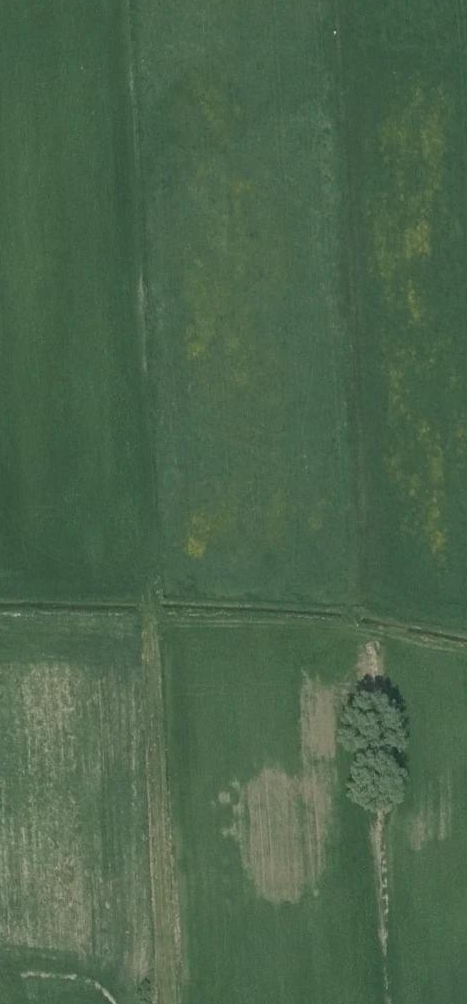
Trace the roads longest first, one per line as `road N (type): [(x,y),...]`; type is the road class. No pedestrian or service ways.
road 1 (track): [(169,1003),(148,604)]

